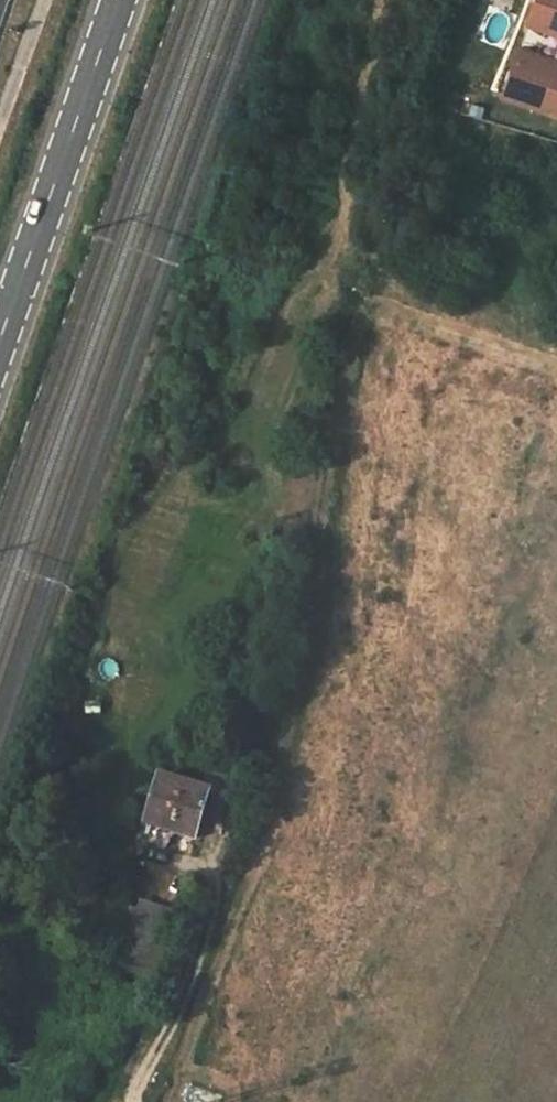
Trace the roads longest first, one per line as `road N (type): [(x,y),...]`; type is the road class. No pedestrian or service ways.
road 1 (secondary): [(0,340),(118,0)]

